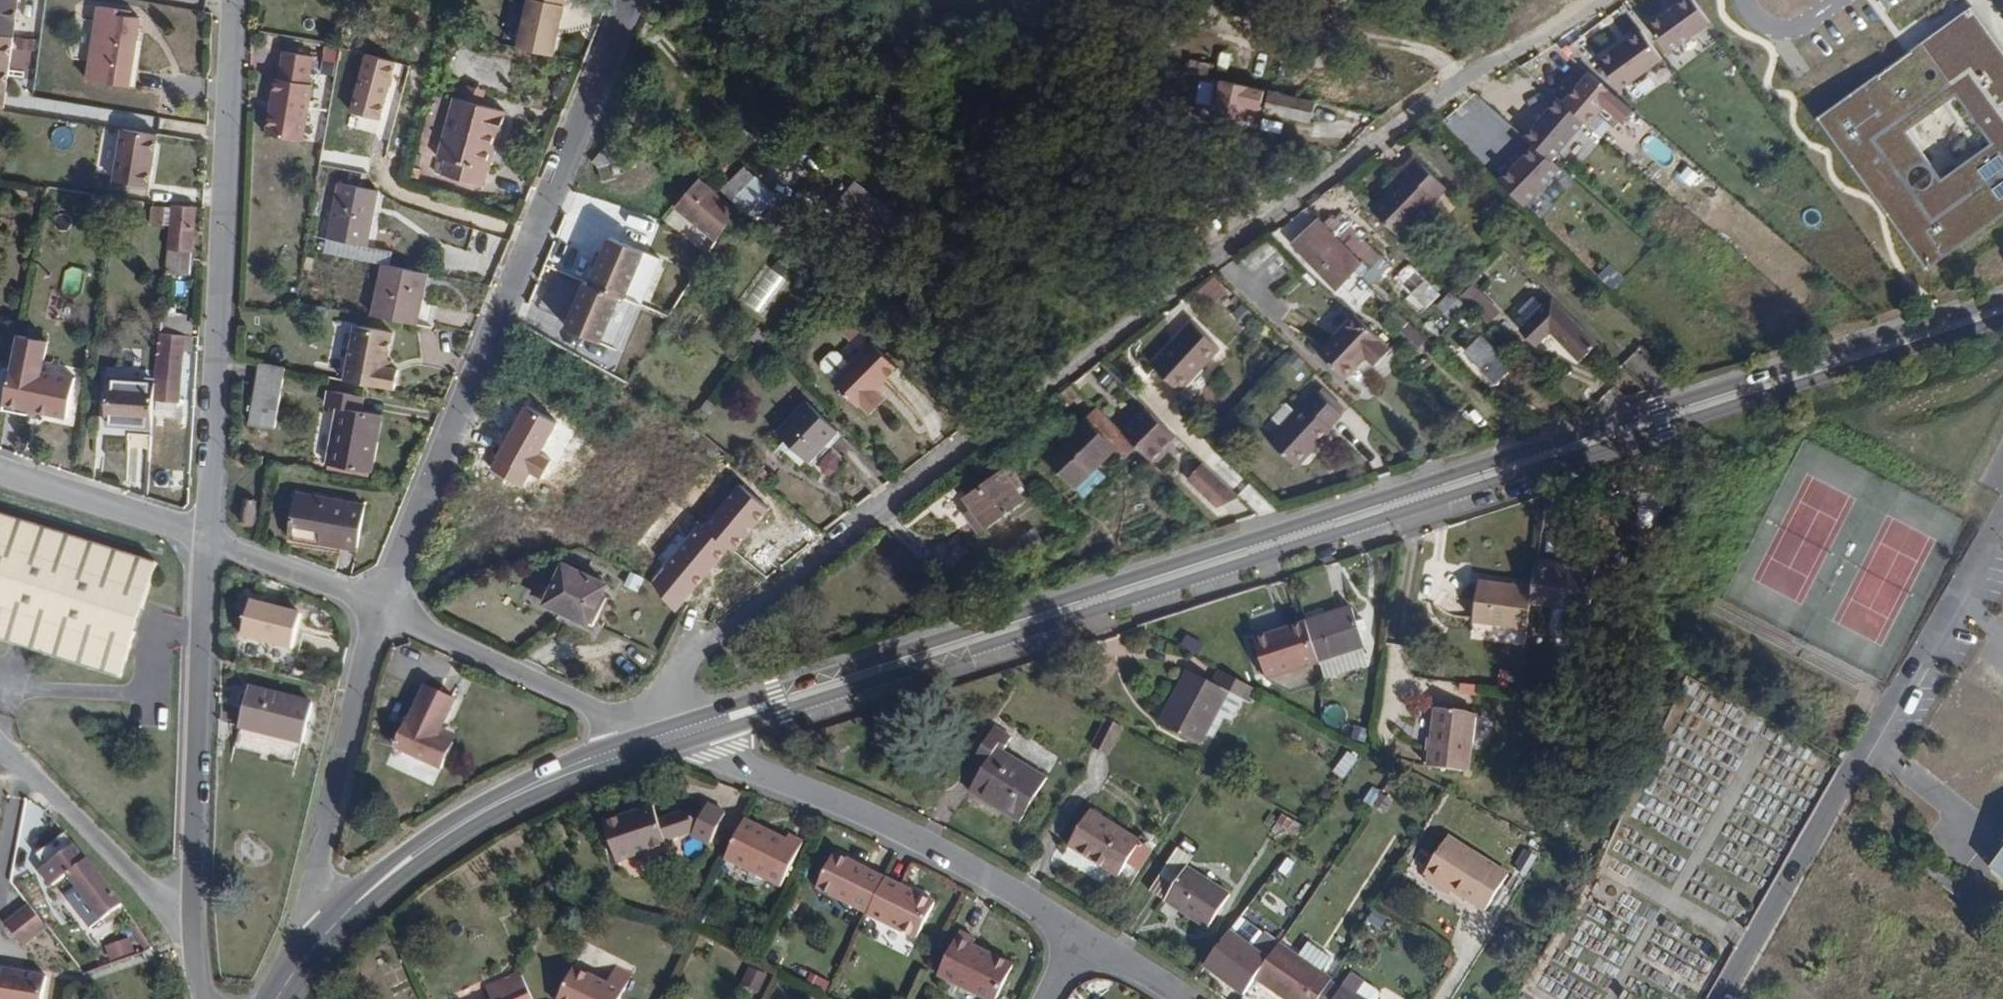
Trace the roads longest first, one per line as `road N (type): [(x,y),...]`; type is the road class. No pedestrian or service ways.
road 1 (secondary): [(2002,298),(697,716)]
road 2 (secondary): [(706,735),(2002,320)]
road 3 (residential): [(680,722),(693,658),(713,641),(1457,81),(1588,0)]
road 4 (residential): [(379,610),(634,0)]
road 5 (residential): [(1722,998),(2002,512)]
road 6 (residential): [(207,538),(238,0)]
road 7 (residential): [(1080,929),(926,841),(741,764),(706,735)]
road 8 (residential): [(192,919),(207,538)]
road 9 (residential): [(327,931),(318,862),(379,610)]
road 10 (residential): [(619,741),(588,704),(379,610)]
road 11 (residential): [(0,744),(144,887),(192,919)]
road 12 (residential): [(207,538),(0,474)]
road 13 (residential): [(379,610),(207,538)]
road 14 (secondary): [(619,741),(548,769),(460,824)]
road 15 (secondary): [(460,824),(625,762)]
road 16 (secondary): [(460,824),(327,931)]

